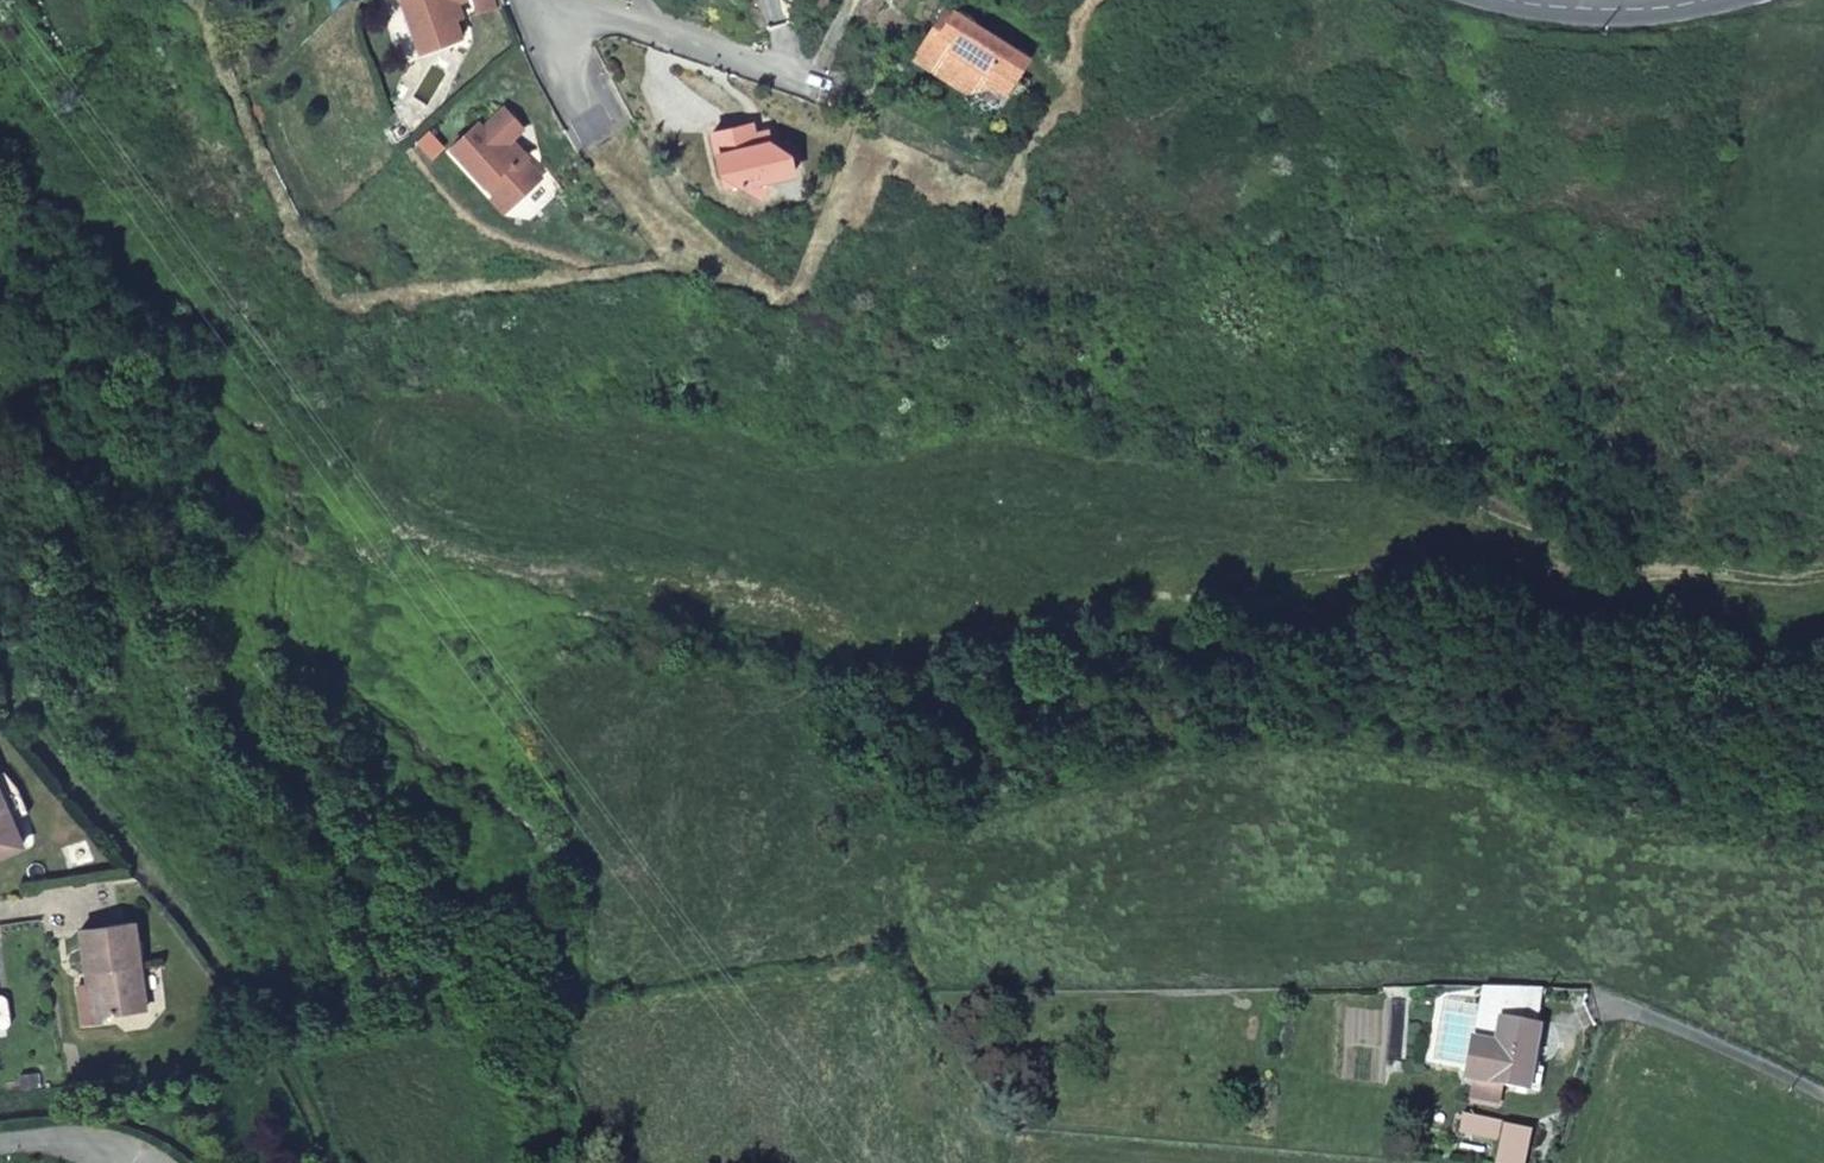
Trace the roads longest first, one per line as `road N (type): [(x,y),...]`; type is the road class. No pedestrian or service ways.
road 1 (residential): [(537,16),(590,11),(801,81)]
road 2 (residential): [(1823,1096),(1645,1014),(1599,1007)]
road 3 (secondary): [(1517,0),(1634,11),(1703,0)]
road 4 (residential): [(537,16),(588,125)]

